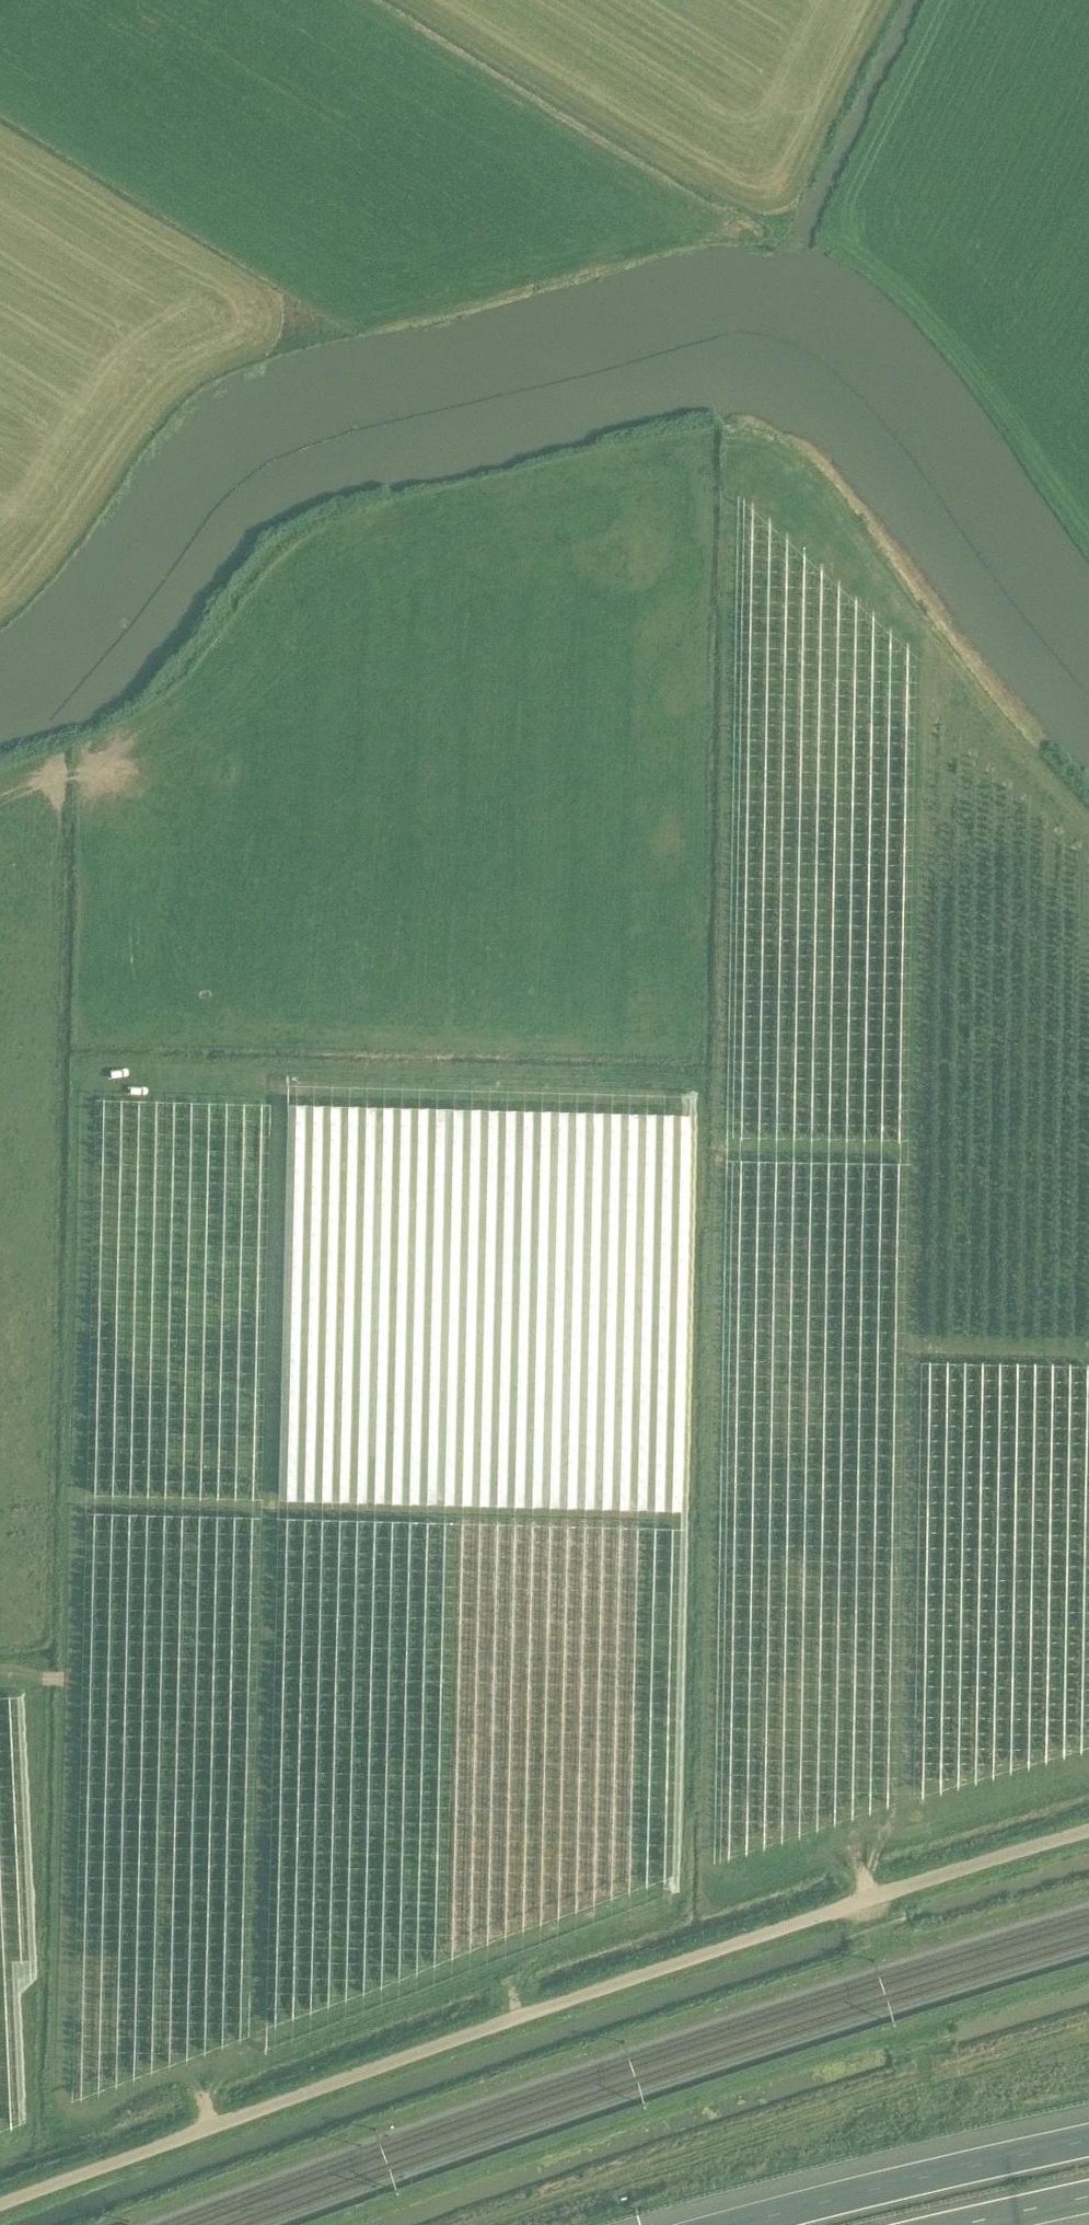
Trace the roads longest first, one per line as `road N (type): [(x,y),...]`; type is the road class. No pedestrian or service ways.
road 1 (unclassified): [(1088,1829),(519,2015),(0,2204)]
road 2 (motorway): [(1088,2139),(730,2224)]
road 3 (motorway): [(959,2224),(1088,2195)]

